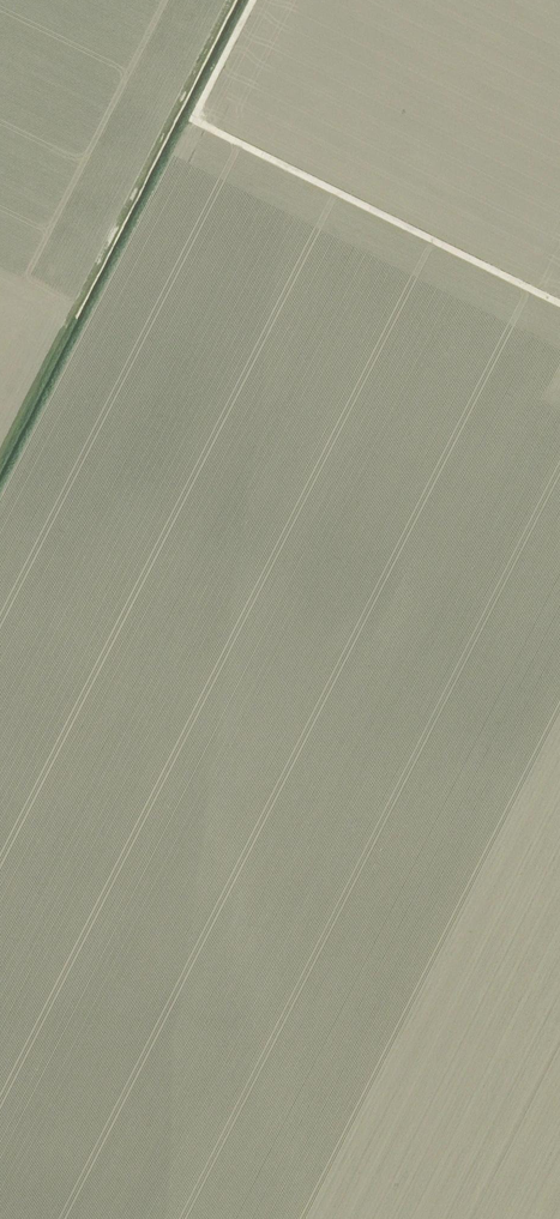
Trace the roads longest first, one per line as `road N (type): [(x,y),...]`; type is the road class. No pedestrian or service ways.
road 1 (track): [(559,303),(193,119),(253,0)]

